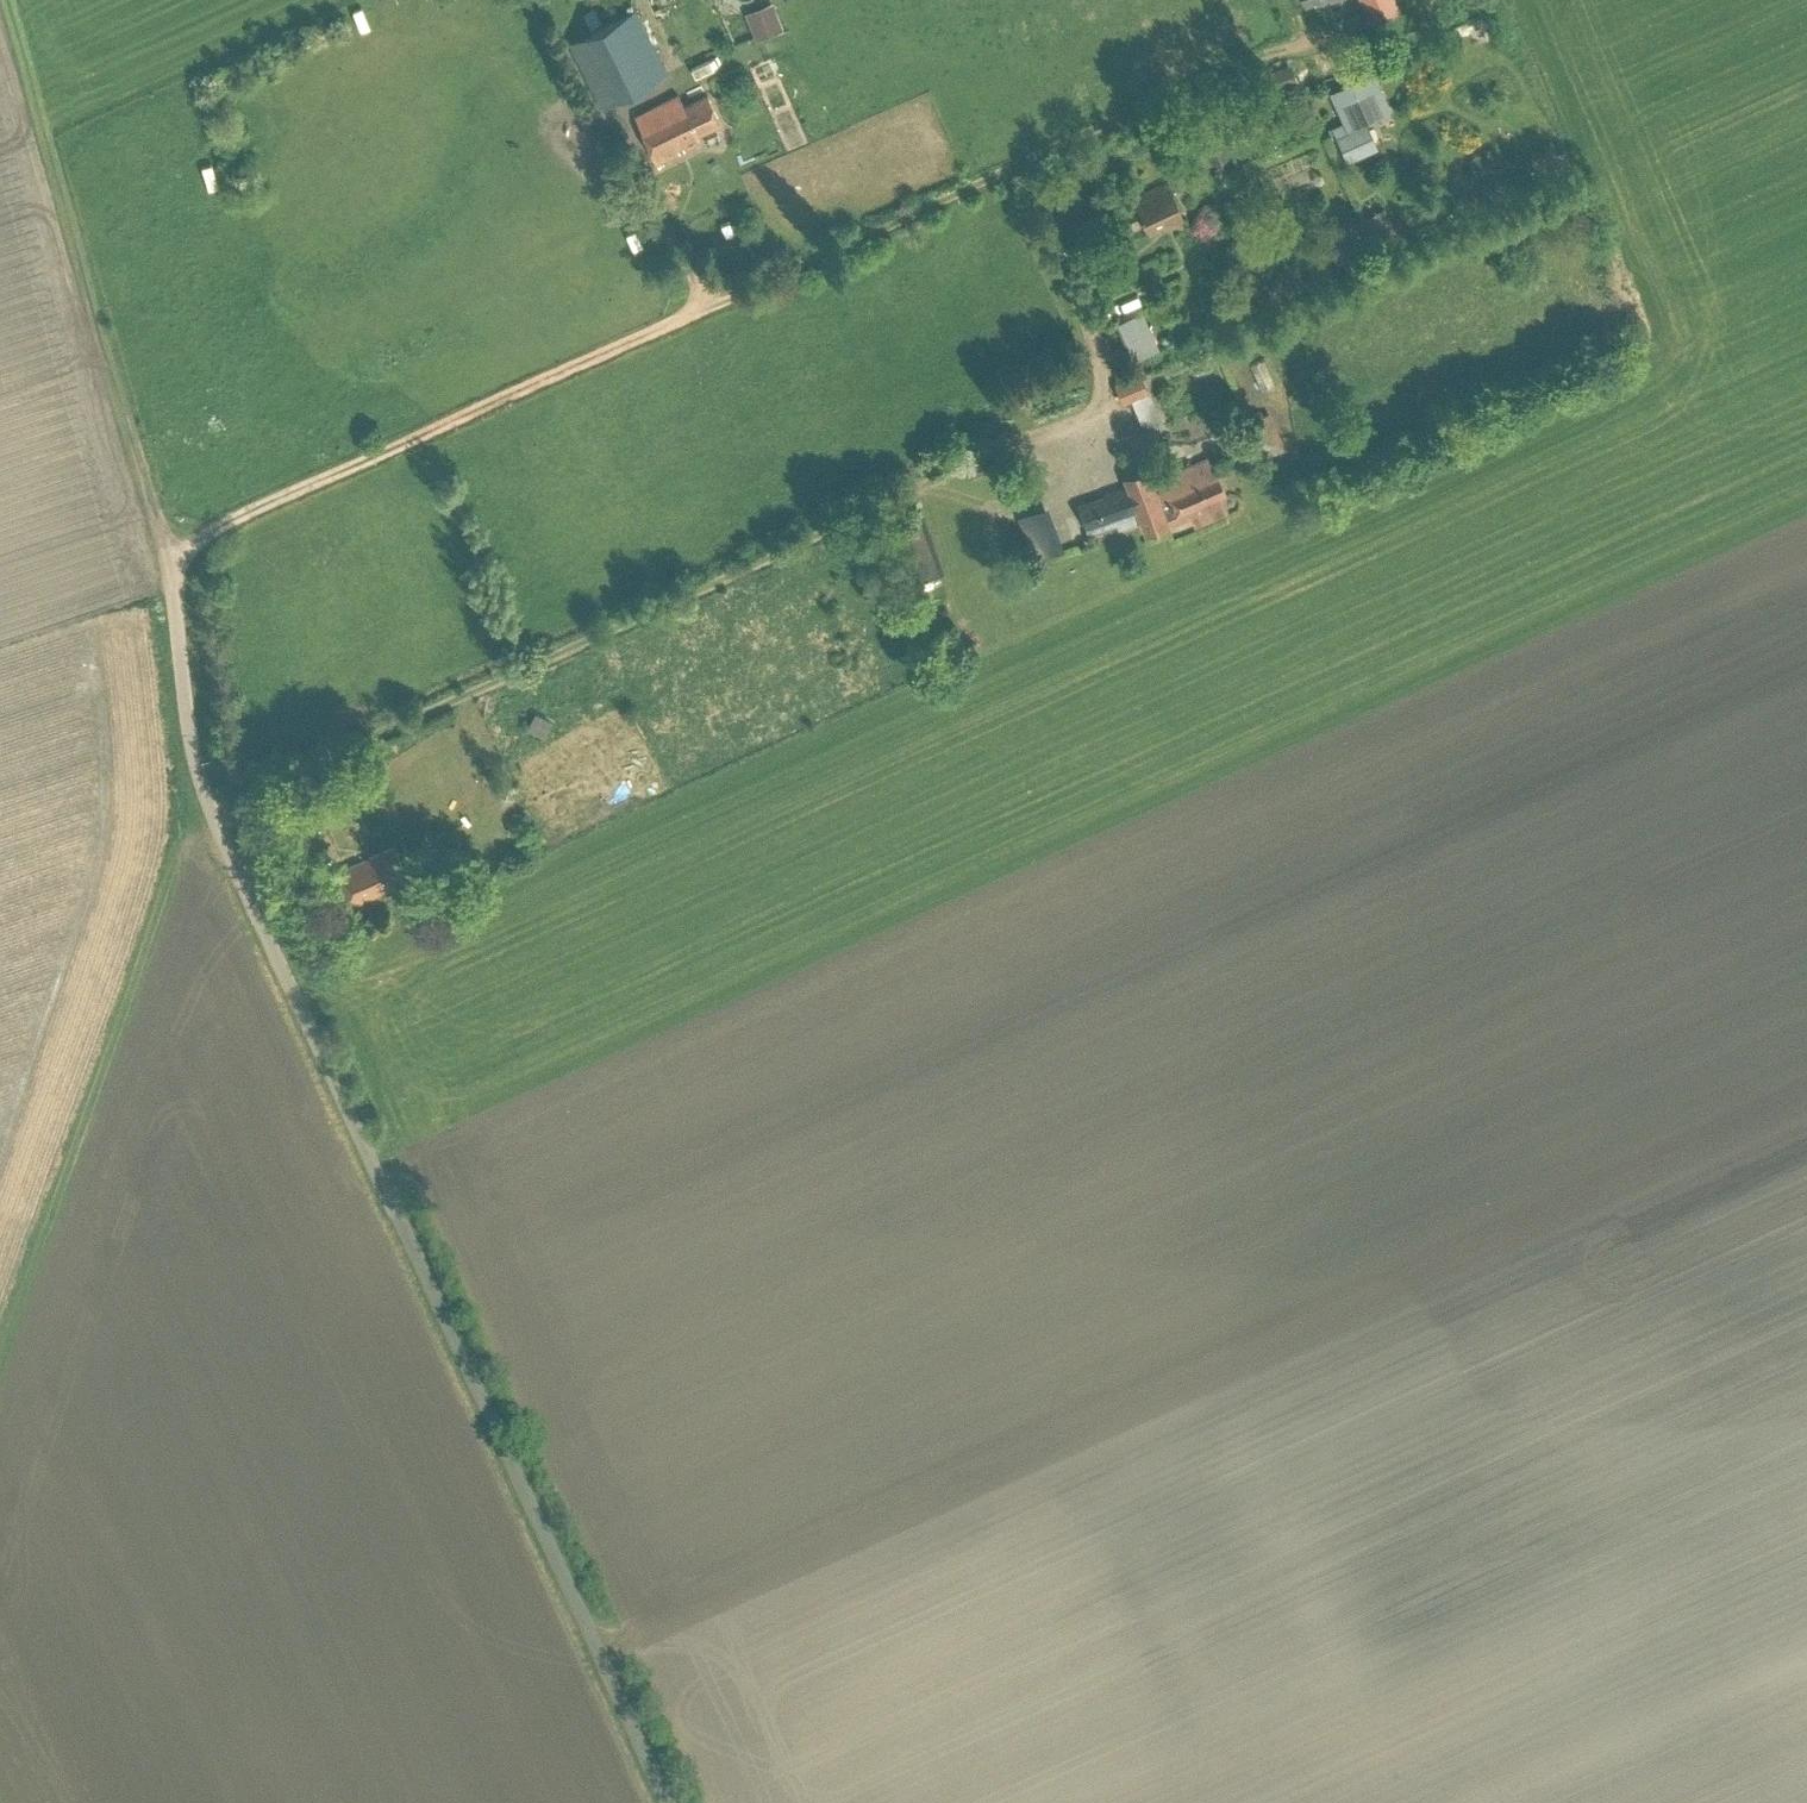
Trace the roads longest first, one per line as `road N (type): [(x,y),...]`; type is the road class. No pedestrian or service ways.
road 1 (unclassified): [(666,1802),(225,848),(191,748),(168,577),(230,518),(695,310)]
road 2 (track): [(209,800),(998,444),(1082,417),(1106,381),(1100,346)]
road 3 (track): [(695,310),(1301,40)]
road 4 (track): [(215,824),(189,833),(0,1356)]
road 5 (track): [(168,577),(32,72)]

